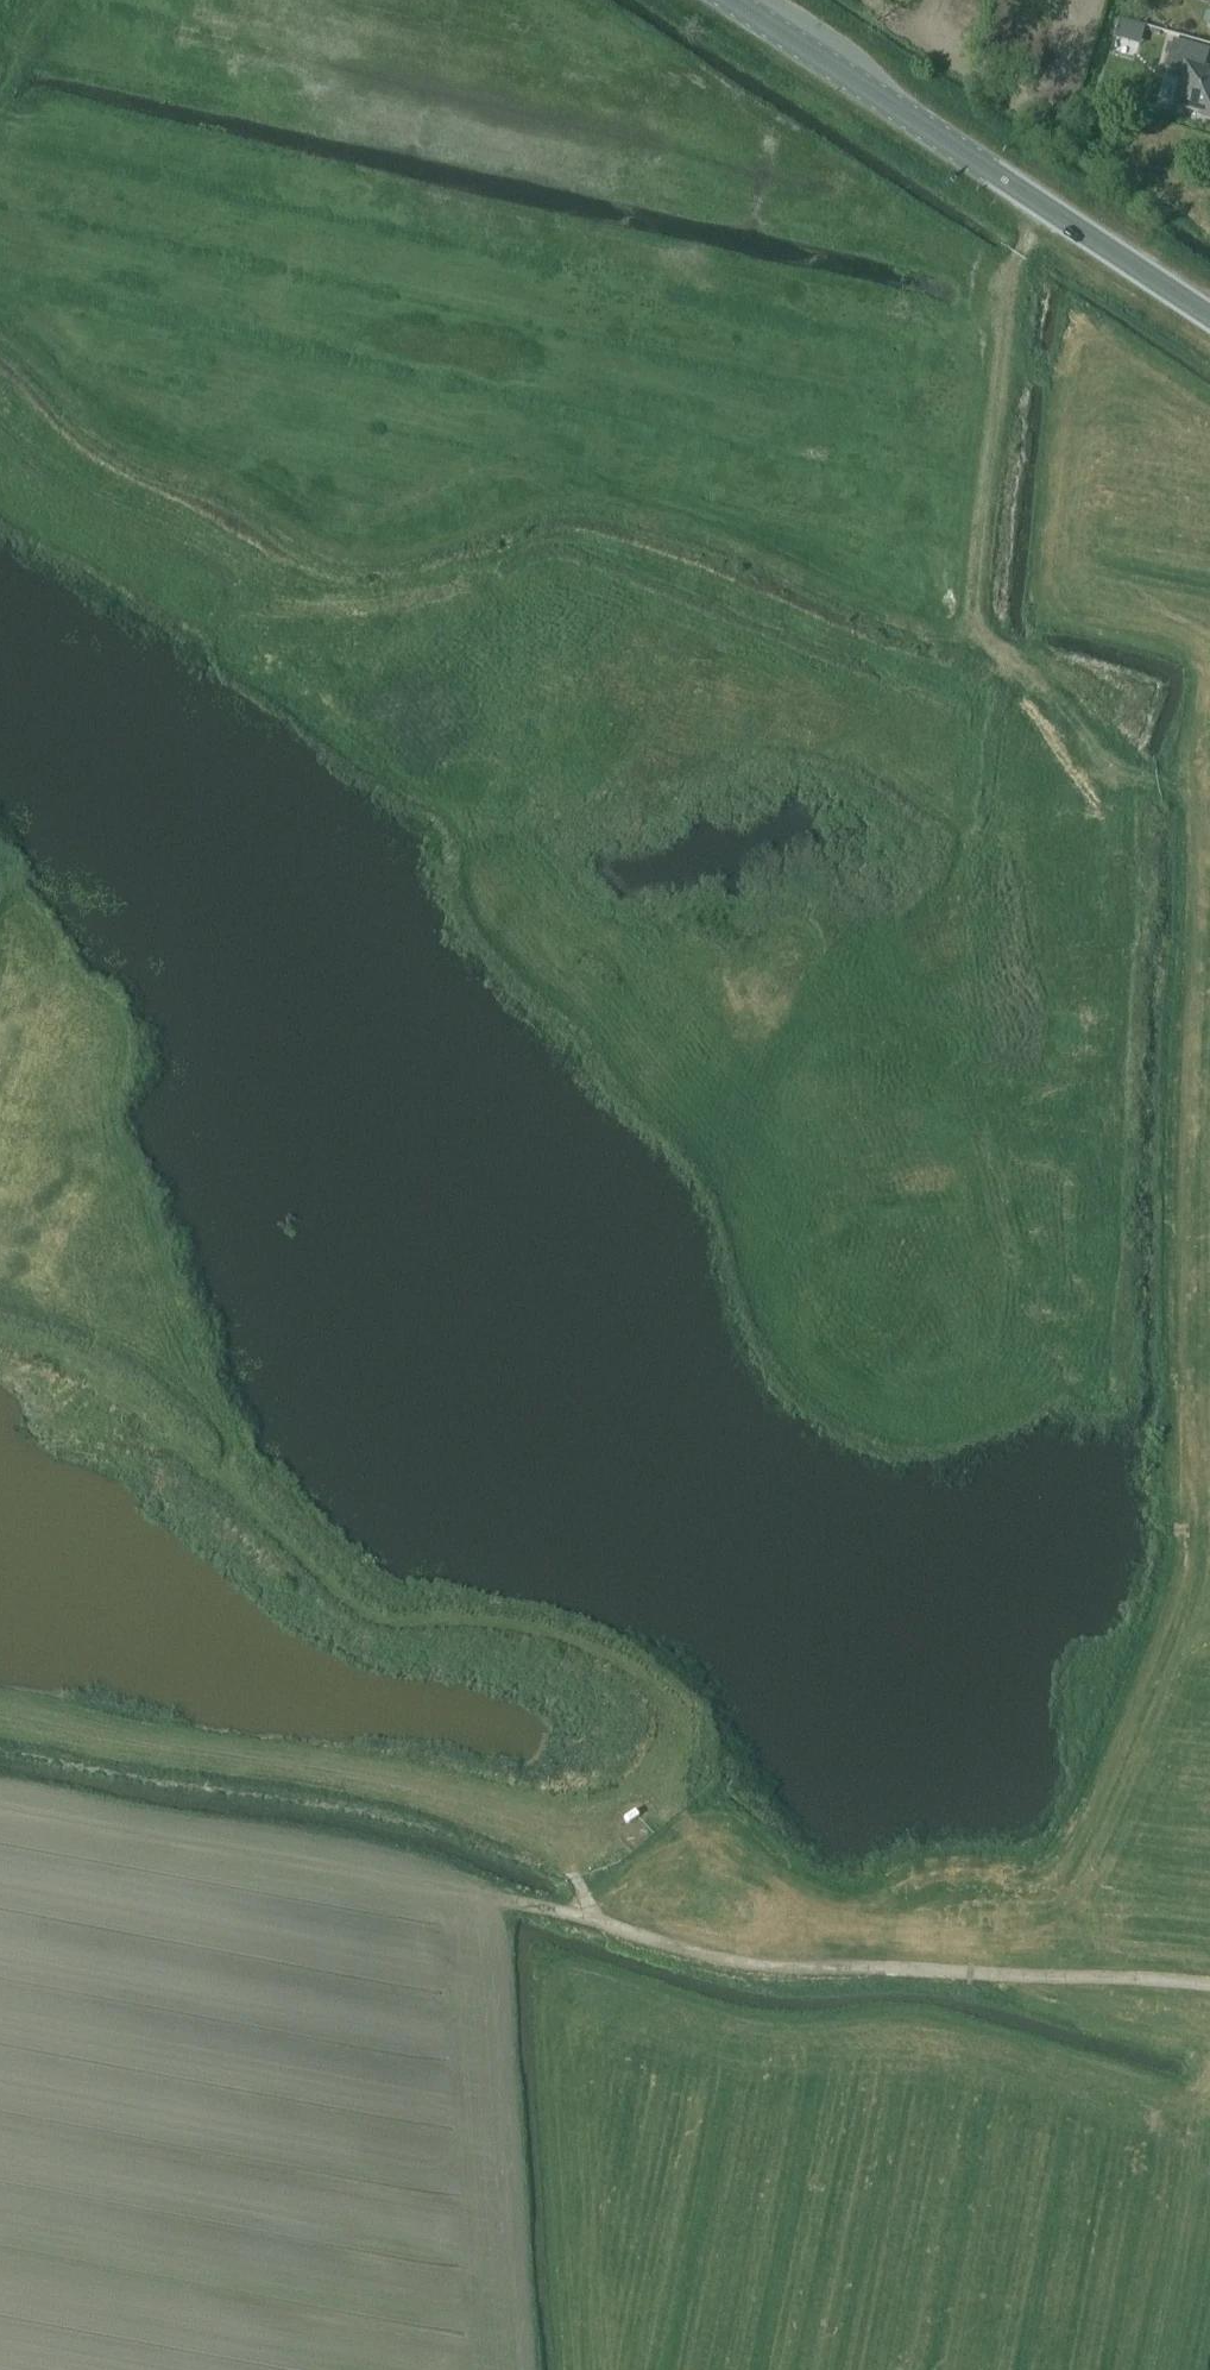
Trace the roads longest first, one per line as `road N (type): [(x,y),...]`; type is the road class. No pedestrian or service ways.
road 1 (primary): [(1209,317),(729,0)]

